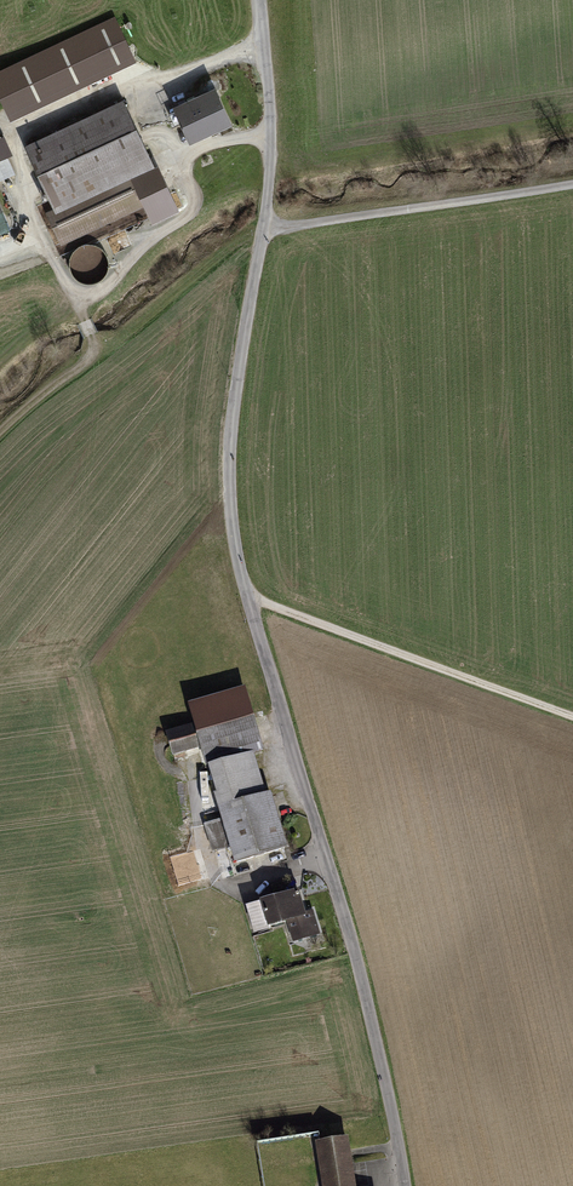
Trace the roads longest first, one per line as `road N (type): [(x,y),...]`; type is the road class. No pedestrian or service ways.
road 1 (unclassified): [(259,0),(271,160),(231,430),(234,538),(355,955),(405,1185)]
road 2 (track): [(572,716),(247,597)]
road 3 (track): [(263,231),(572,185)]
road 4 (track): [(78,298),(90,355),(0,431)]

